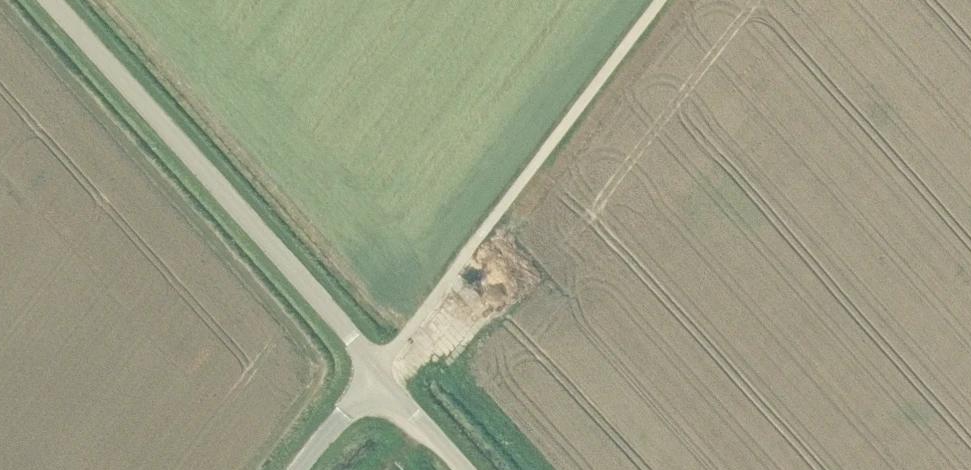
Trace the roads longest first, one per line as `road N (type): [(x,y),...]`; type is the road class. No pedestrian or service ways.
road 1 (unclassified): [(376,371),(50,0)]
road 2 (track): [(376,371),(665,0)]
road 3 (unclassified): [(465,469),(376,371)]
road 4 (unclassified): [(300,469),(376,371)]

